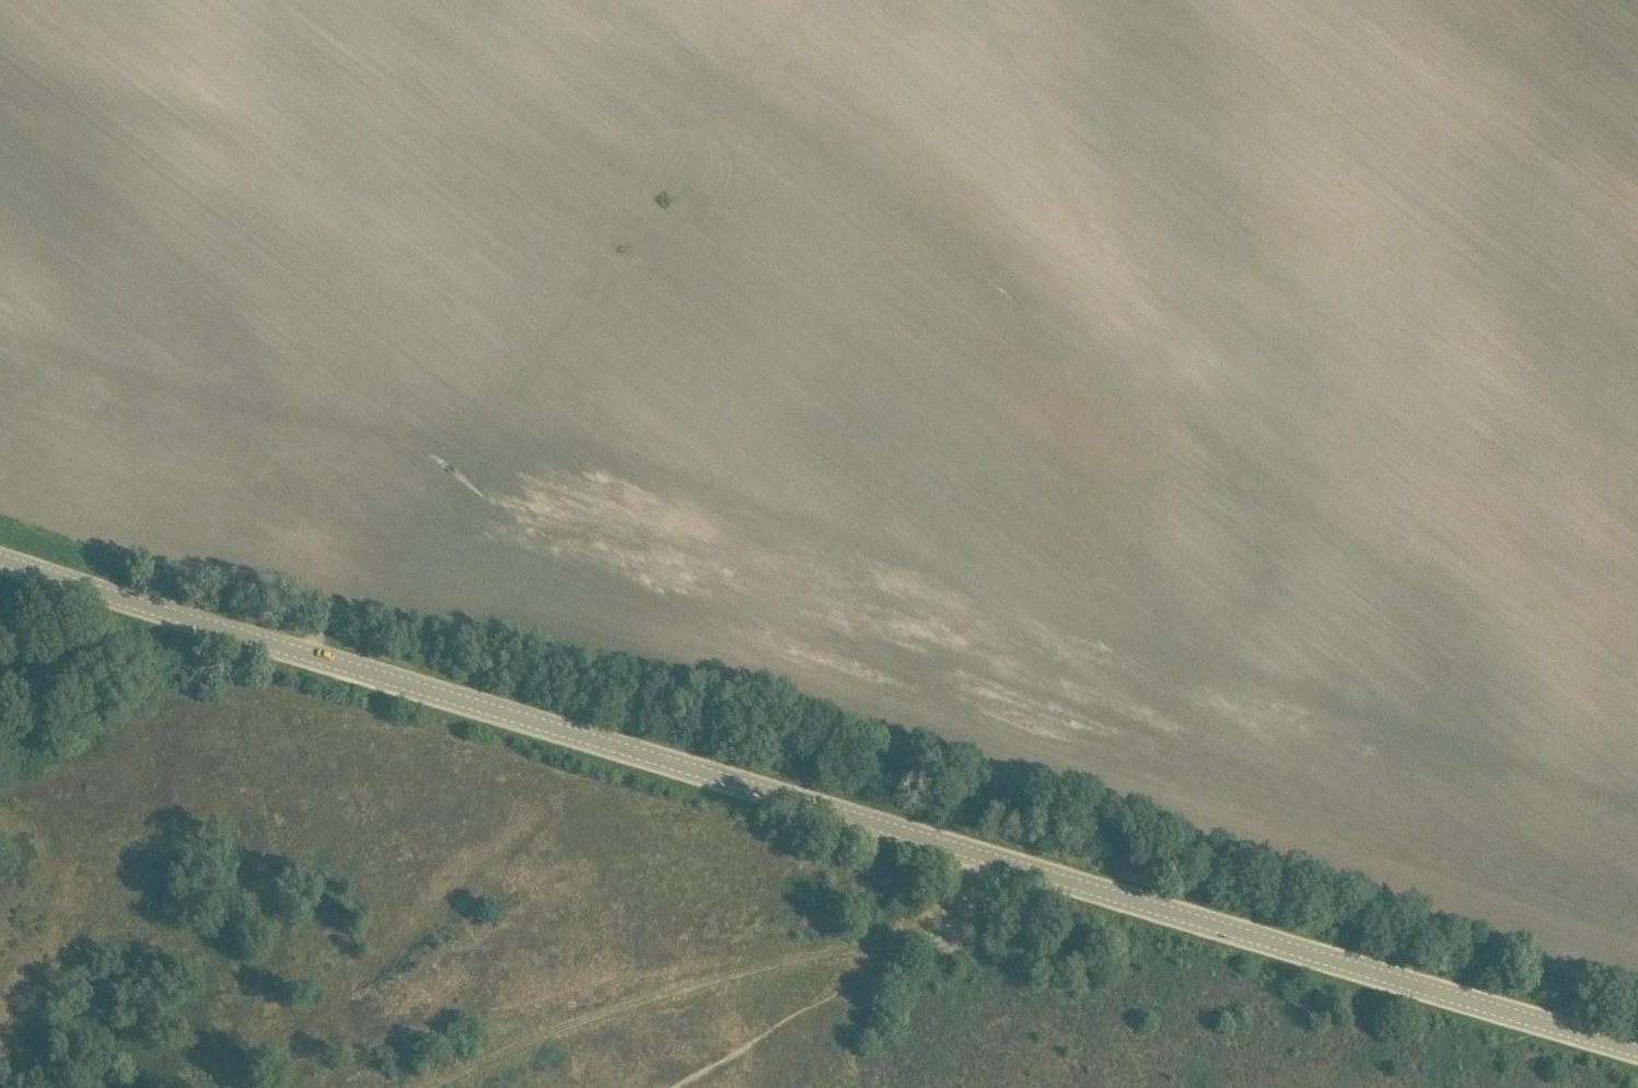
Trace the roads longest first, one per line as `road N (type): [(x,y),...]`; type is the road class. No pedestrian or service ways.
road 1 (tertiary): [(1637,1049),(149,614),(0,562)]

